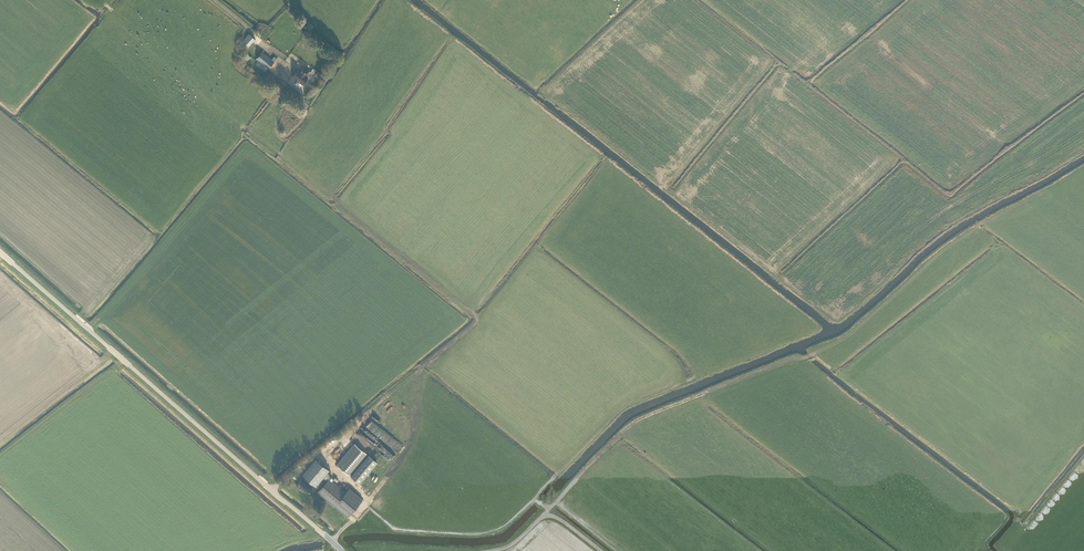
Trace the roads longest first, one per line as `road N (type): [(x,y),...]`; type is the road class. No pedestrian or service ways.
road 1 (tertiary): [(342,550),(0,253)]

